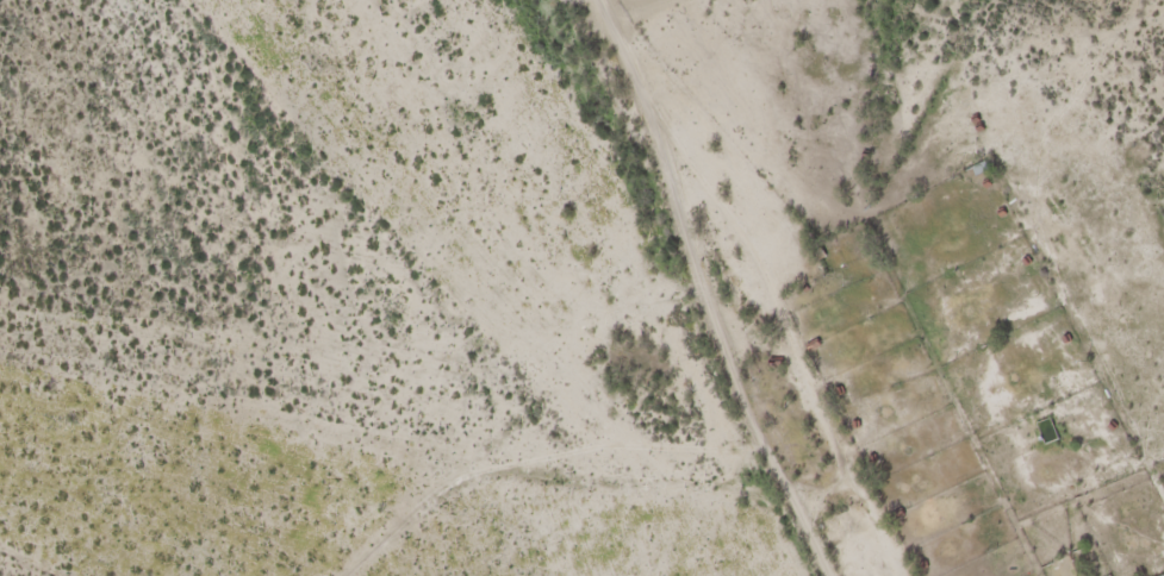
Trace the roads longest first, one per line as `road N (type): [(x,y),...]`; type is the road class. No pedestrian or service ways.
road 1 (track): [(459,482),(56,0)]
road 2 (track): [(834,575),(798,513),(508,472),(471,475),(434,499),(354,575)]
road 3 (track): [(674,11),(685,88),(793,278),(786,374),(740,505)]

